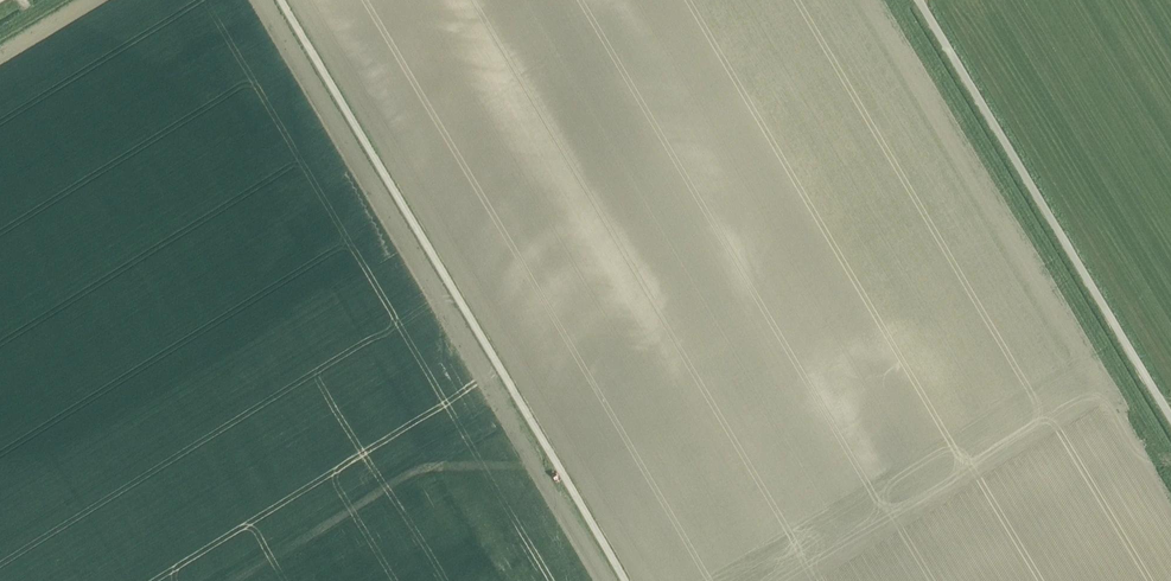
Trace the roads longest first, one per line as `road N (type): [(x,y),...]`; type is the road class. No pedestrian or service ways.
road 1 (unclassified): [(1170,418),(919,0)]

